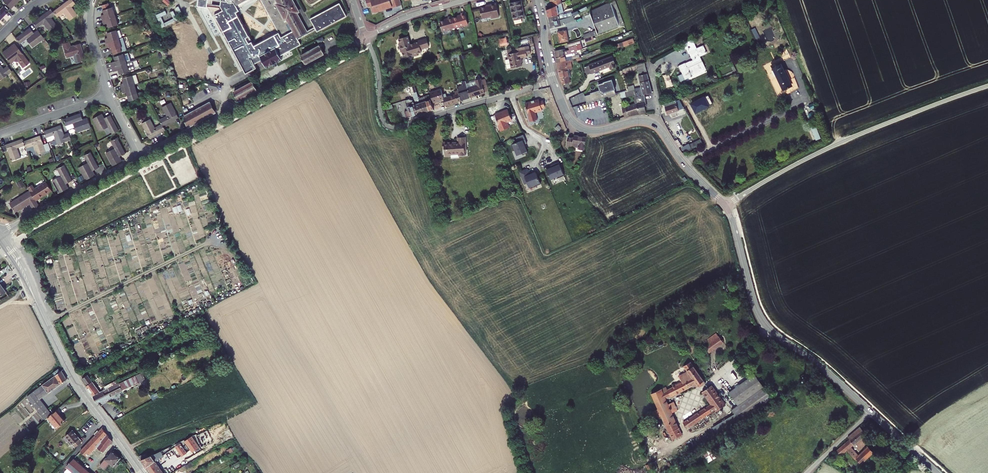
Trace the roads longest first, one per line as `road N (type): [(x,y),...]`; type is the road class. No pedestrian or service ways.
road 1 (unclassified): [(725,206),(832,146),(987,86)]
road 2 (secondary): [(142,472),(82,392),(0,237)]
road 3 (residential): [(554,81),(392,128),(382,116),(365,37)]
road 4 (tertiary): [(725,206),(764,323),(871,412)]
road 5 (residential): [(142,157),(365,37)]
road 6 (tertiary): [(554,81),(581,128),(656,126),(725,206)]
road 7 (residential): [(0,234),(142,157)]

